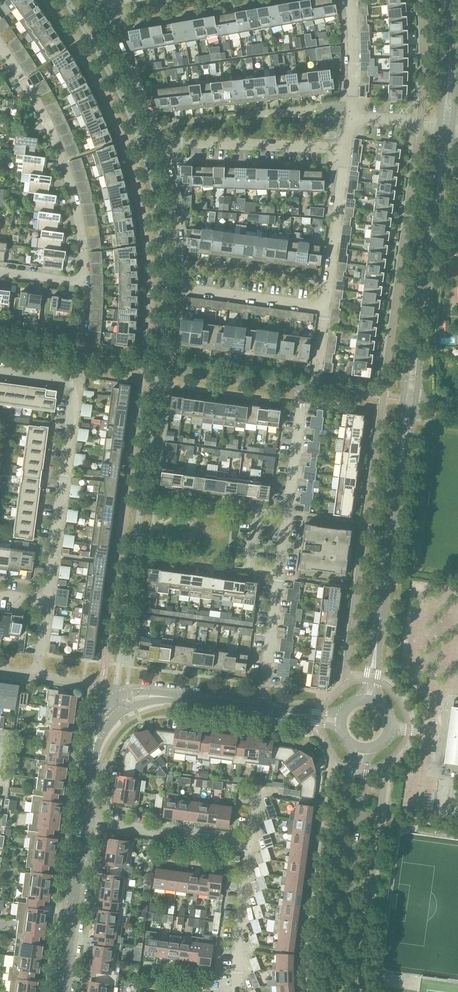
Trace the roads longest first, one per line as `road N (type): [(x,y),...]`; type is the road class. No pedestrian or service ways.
road 1 (residential): [(265,710),(304,387)]
road 2 (residential): [(46,602),(78,379),(0,368)]
road 3 (residential): [(327,307),(182,290),(162,148)]
road 4 (tertiary): [(410,400),(449,127)]
road 5 (tertiary): [(374,662),(410,400)]
road 6 (residential): [(85,287),(73,187),(45,113),(0,44)]
road 7 (tertiary): [(354,746),(329,991)]
road 8 (tertiary): [(343,991),(371,749)]
road 9 (residential): [(347,150),(162,148)]
road 10 (residential): [(253,847),(84,823)]
road 11 (tertiary): [(62,991),(84,823)]
road 12 (residential): [(327,307),(347,150)]
road 13 (residential): [(162,148),(109,6)]
road 14 (tertiary): [(265,710),(157,696),(119,706)]
road 15 (residential): [(237,991),(253,847)]
road 16 (tertiary): [(449,127),(447,0)]
road 17 (tertiary): [(84,823),(98,731),(119,706)]
road 18 (residential): [(352,122),(350,0)]

